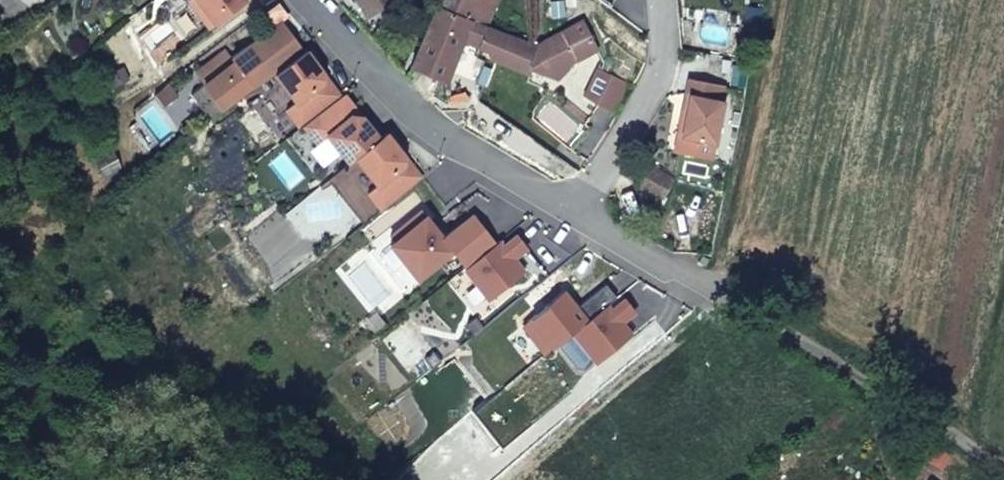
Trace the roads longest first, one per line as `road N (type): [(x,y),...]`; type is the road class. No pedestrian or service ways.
road 1 (residential): [(569,199),(1003,462)]
road 2 (residential): [(313,0),(354,50),(479,144),(569,199)]
road 3 (residential): [(654,0),(659,61),(569,199)]

